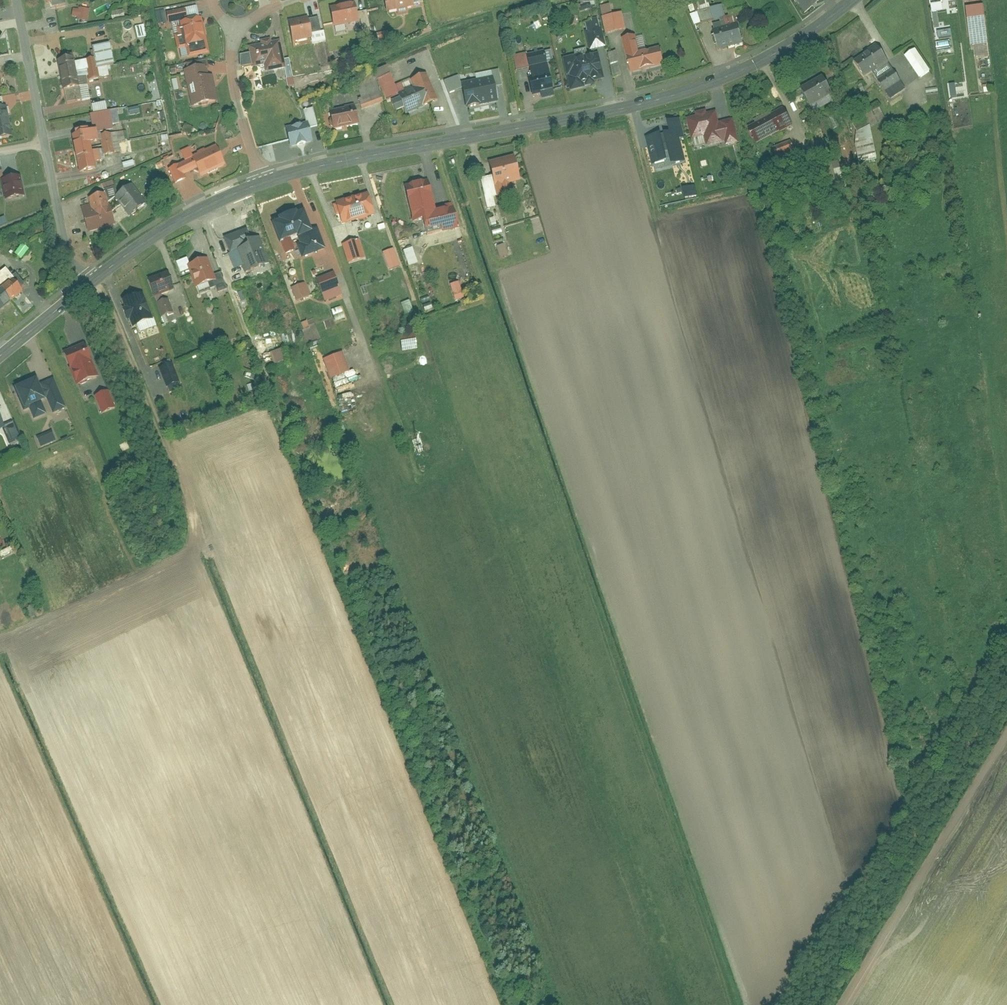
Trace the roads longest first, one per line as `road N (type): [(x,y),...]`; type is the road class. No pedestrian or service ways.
road 1 (residential): [(261,184),(657,100),(758,62),(851,0)]
road 2 (residential): [(82,289),(182,220),(261,184)]
road 3 (residential): [(43,142),(58,241),(82,289)]
road 4 (residential): [(236,35),(233,88),(261,184)]
road 5 (residential): [(14,0),(43,142)]

